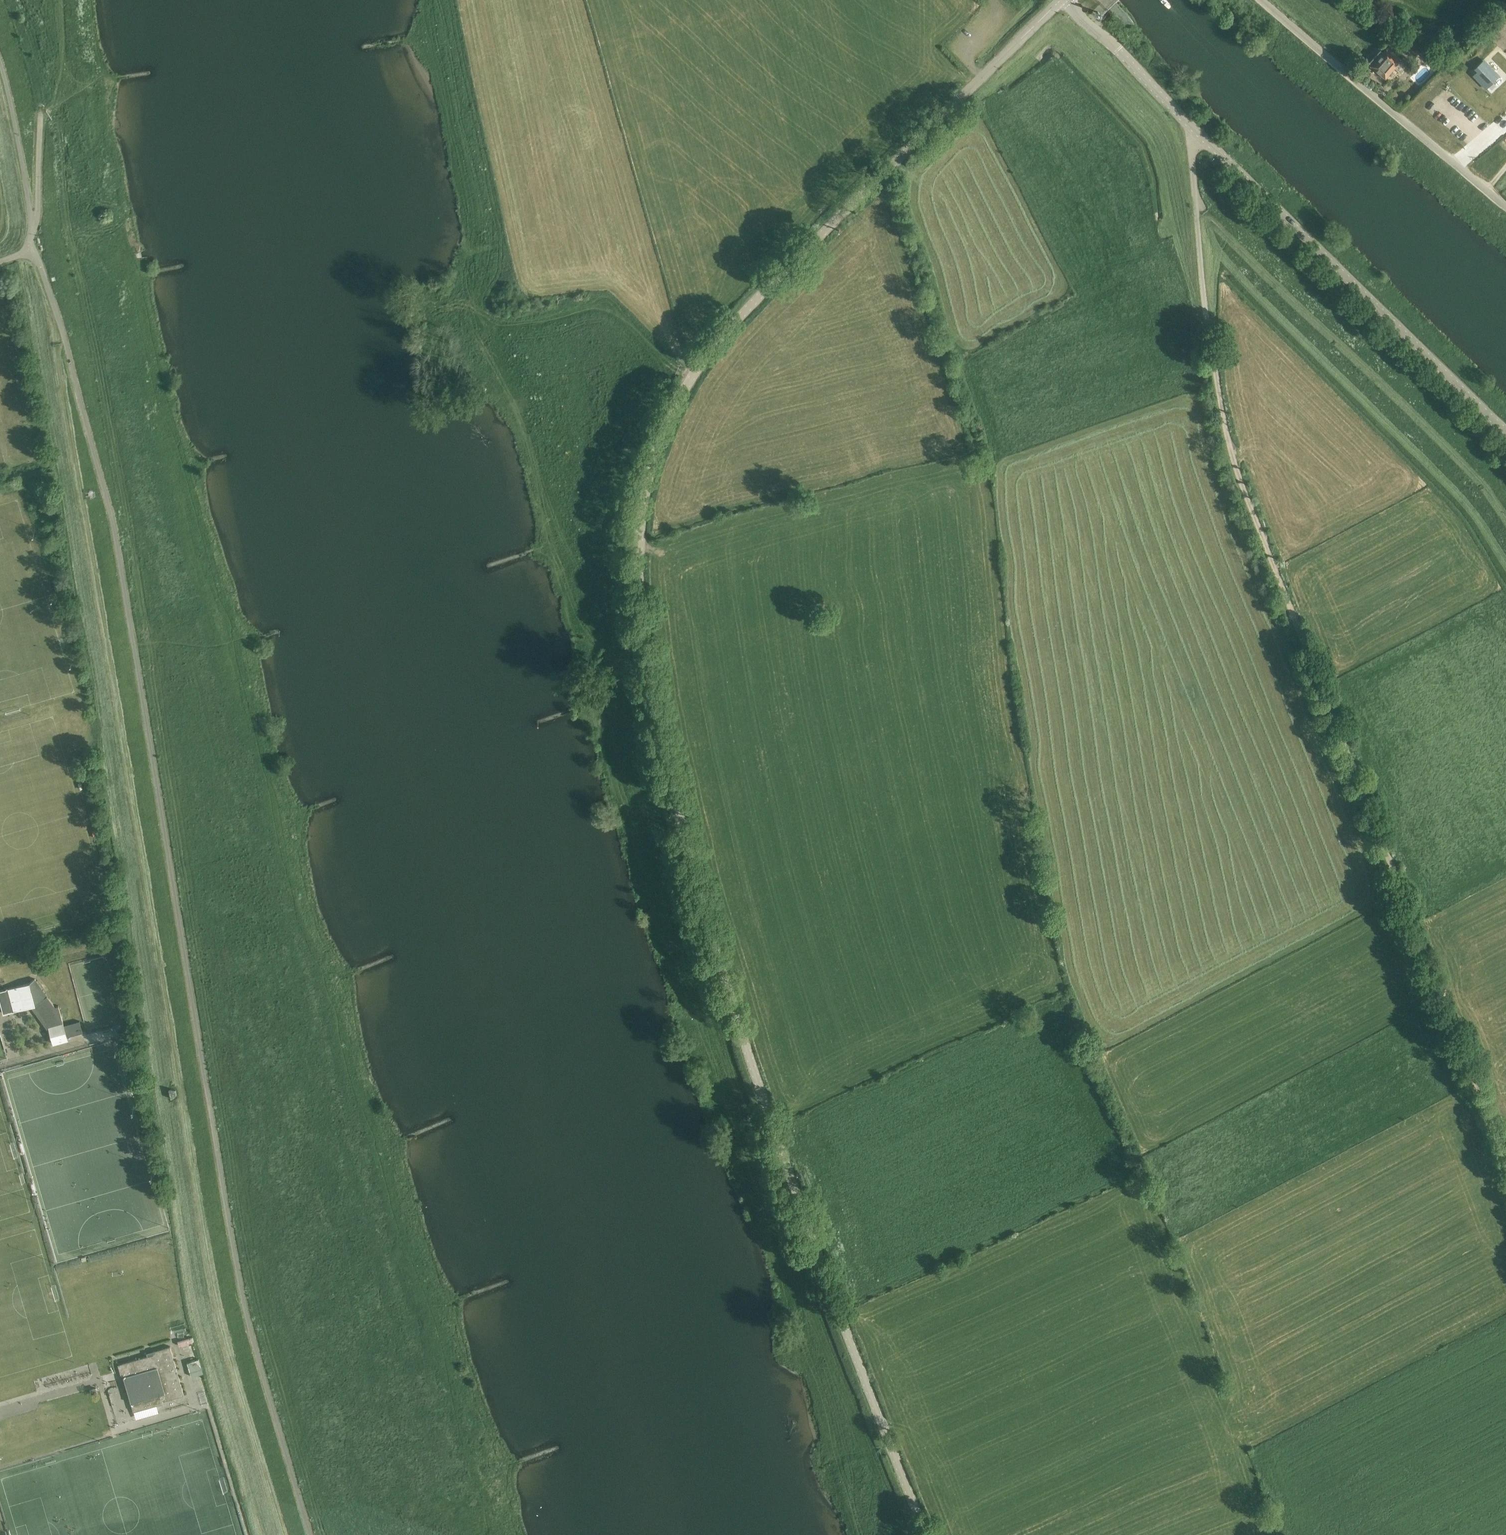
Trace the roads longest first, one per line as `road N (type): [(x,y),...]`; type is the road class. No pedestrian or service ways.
road 1 (tertiary): [(925,1534),(724,978),(653,694),(641,534),(668,425),(716,345),(1062,0)]
road 2 (track): [(1505,1156),(1236,468),(1209,328)]
road 3 (track): [(1197,197),(1505,511)]
road 4 (tertiary): [(1505,427),(1193,129)]
road 5 (unclassified): [(1505,208),(1264,0)]
road 6 (unclassified): [(1209,328),(1193,129)]
road 7 (tertiary): [(1193,129),(1063,0)]

